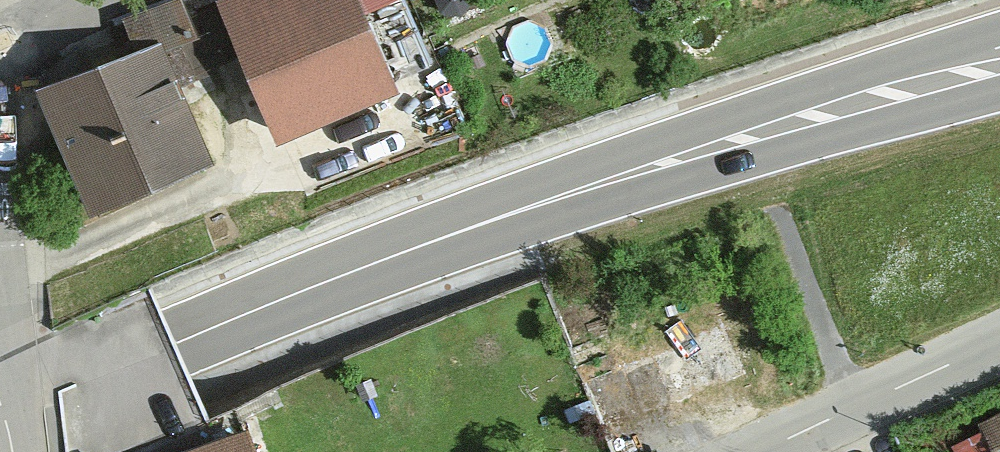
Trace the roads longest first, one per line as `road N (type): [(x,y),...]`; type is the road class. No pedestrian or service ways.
road 1 (primary): [(0,428),(187,340),(525,213),(999,68)]
road 2 (tertiary): [(766,451),(999,349)]

